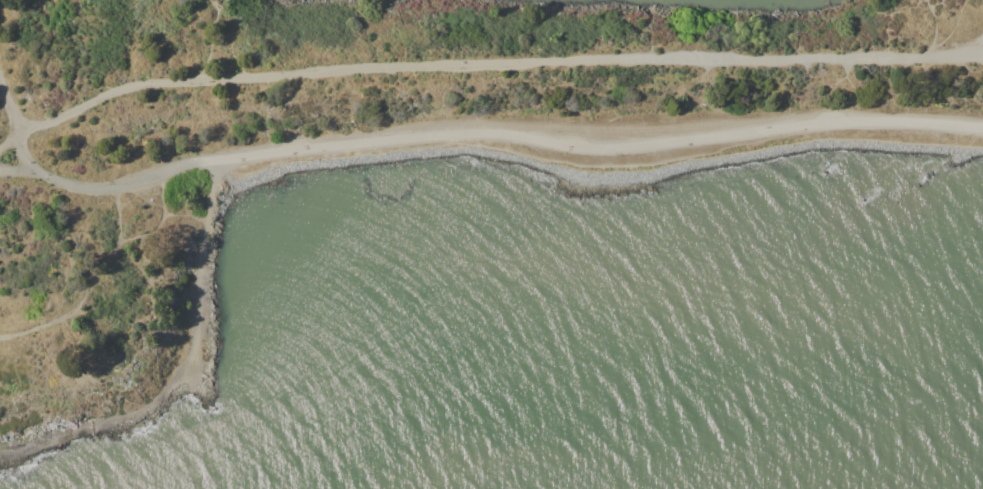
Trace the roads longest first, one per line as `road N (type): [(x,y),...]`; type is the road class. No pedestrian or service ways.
road 1 (track): [(982,127),(480,134),(221,160)]
road 2 (track): [(982,53),(846,64),(564,64)]
road 3 (track): [(221,160),(125,187),(86,186),(26,166)]

